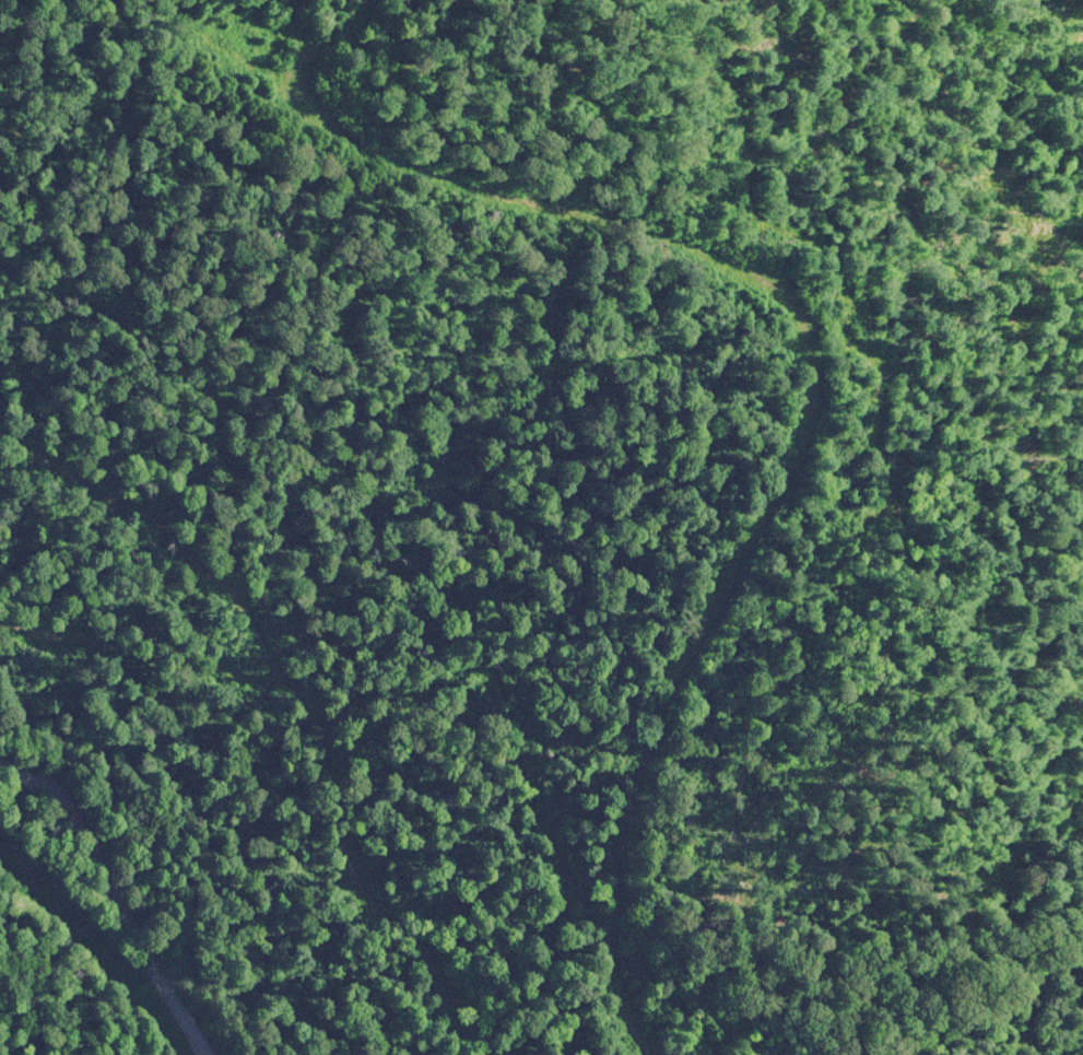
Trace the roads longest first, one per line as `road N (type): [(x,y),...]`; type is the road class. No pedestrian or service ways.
road 1 (tertiary): [(0,754),(30,769),(55,795),(208,1054)]

